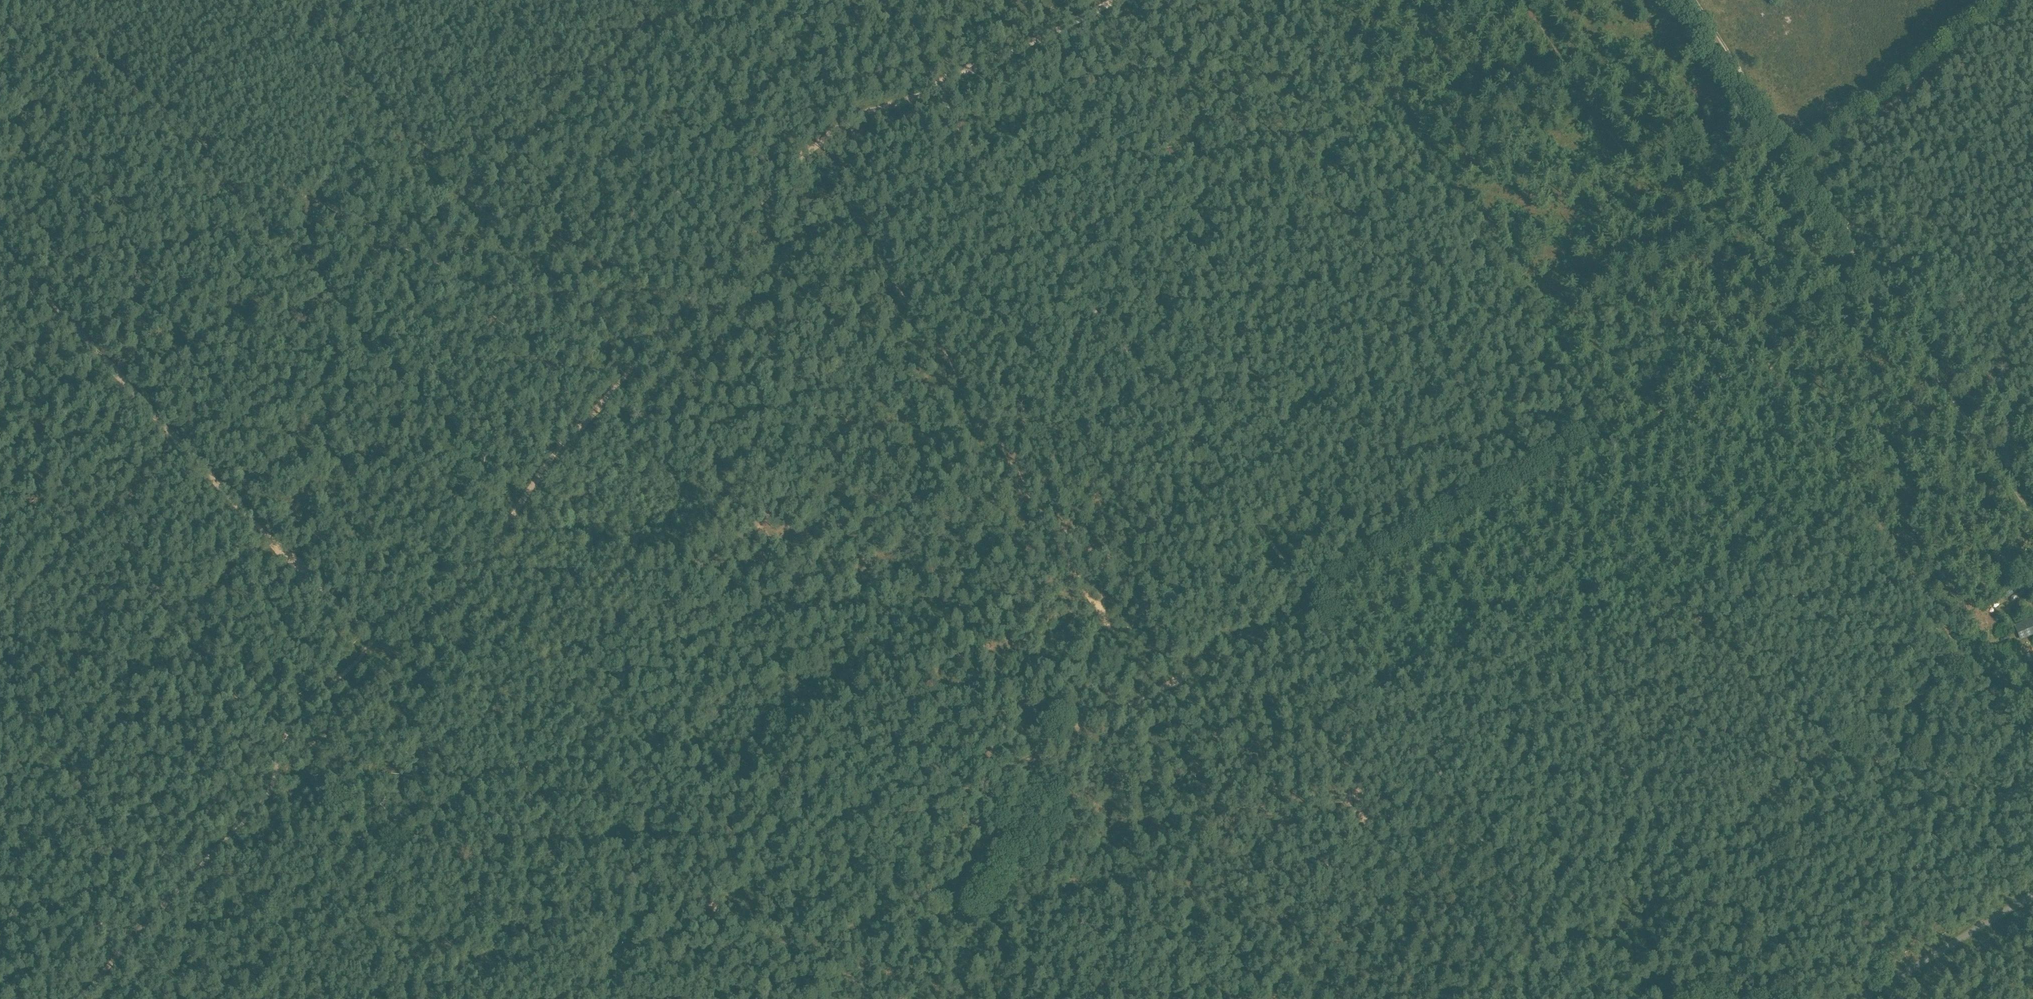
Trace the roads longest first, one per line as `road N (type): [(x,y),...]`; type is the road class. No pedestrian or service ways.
road 1 (track): [(2032,753),(1523,0)]
road 2 (track): [(261,802),(305,749),(367,700),(383,670),(374,643),(0,256)]
road 3 (track): [(1449,524),(1094,9)]
road 4 (track): [(1692,872),(1449,524)]
road 5 (track): [(2032,508),(1877,286)]
road 6 (track): [(1799,166),(1980,34)]
road 7 (unclassified): [(1862,998),(2032,895)]
road 8 (track): [(1111,0),(939,80)]
road 9 (track): [(1799,166),(1704,10)]
road 10 (track): [(851,117),(739,0)]
road 11 (track): [(1780,998),(1692,872)]
road 12 (track): [(1574,77),(1704,10)]
road 13 (track): [(1877,286),(1799,166)]

